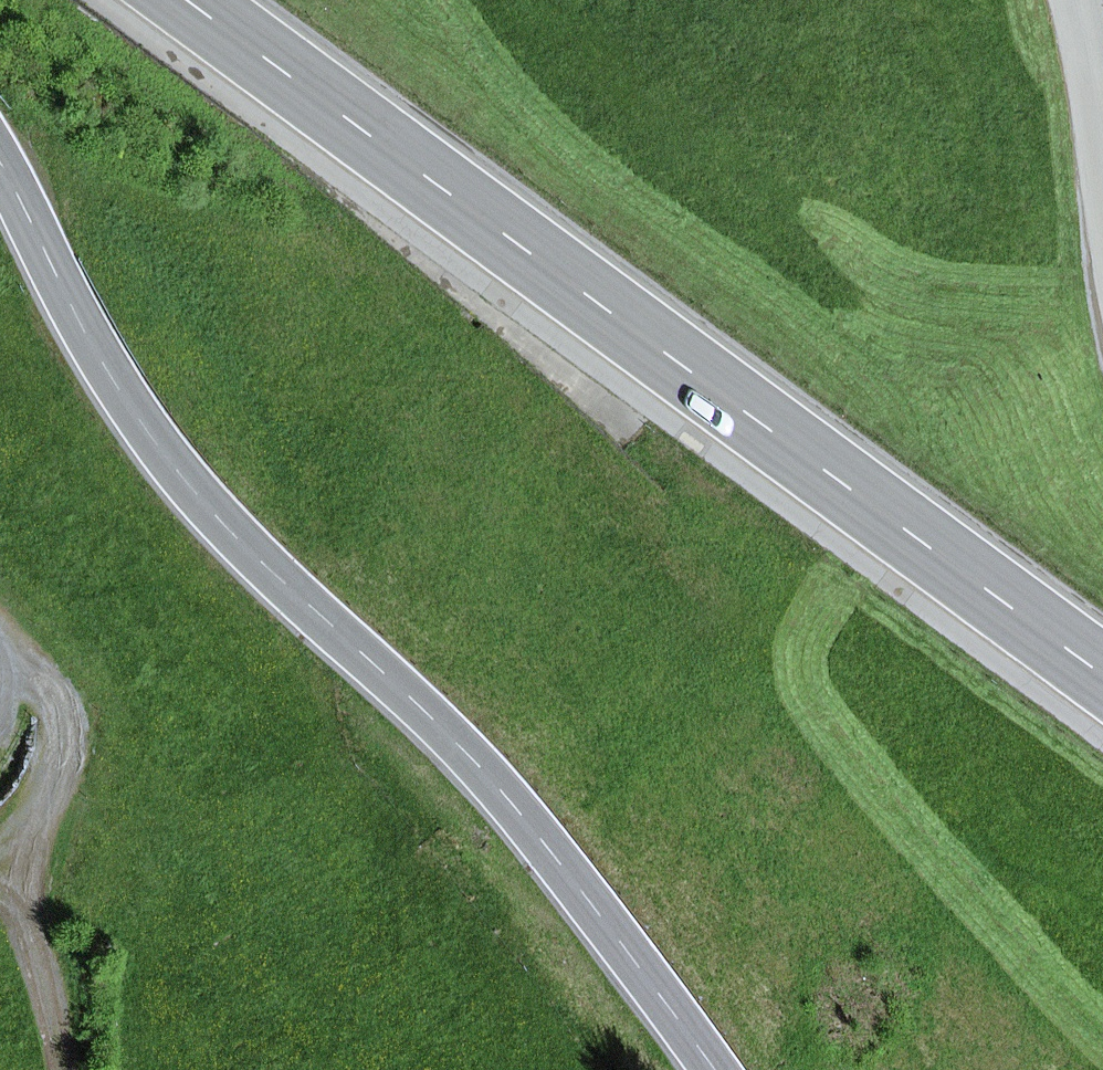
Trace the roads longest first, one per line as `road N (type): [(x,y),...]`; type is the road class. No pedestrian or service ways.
road 1 (tertiary): [(0,157),(156,436),(278,580),(523,814),(719,1069)]
road 2 (primary): [(182,0),(1102,678)]
road 3 (track): [(49,808),(31,887),(65,1069)]
road 4 (tertiary): [(1102,139),(1071,0)]

